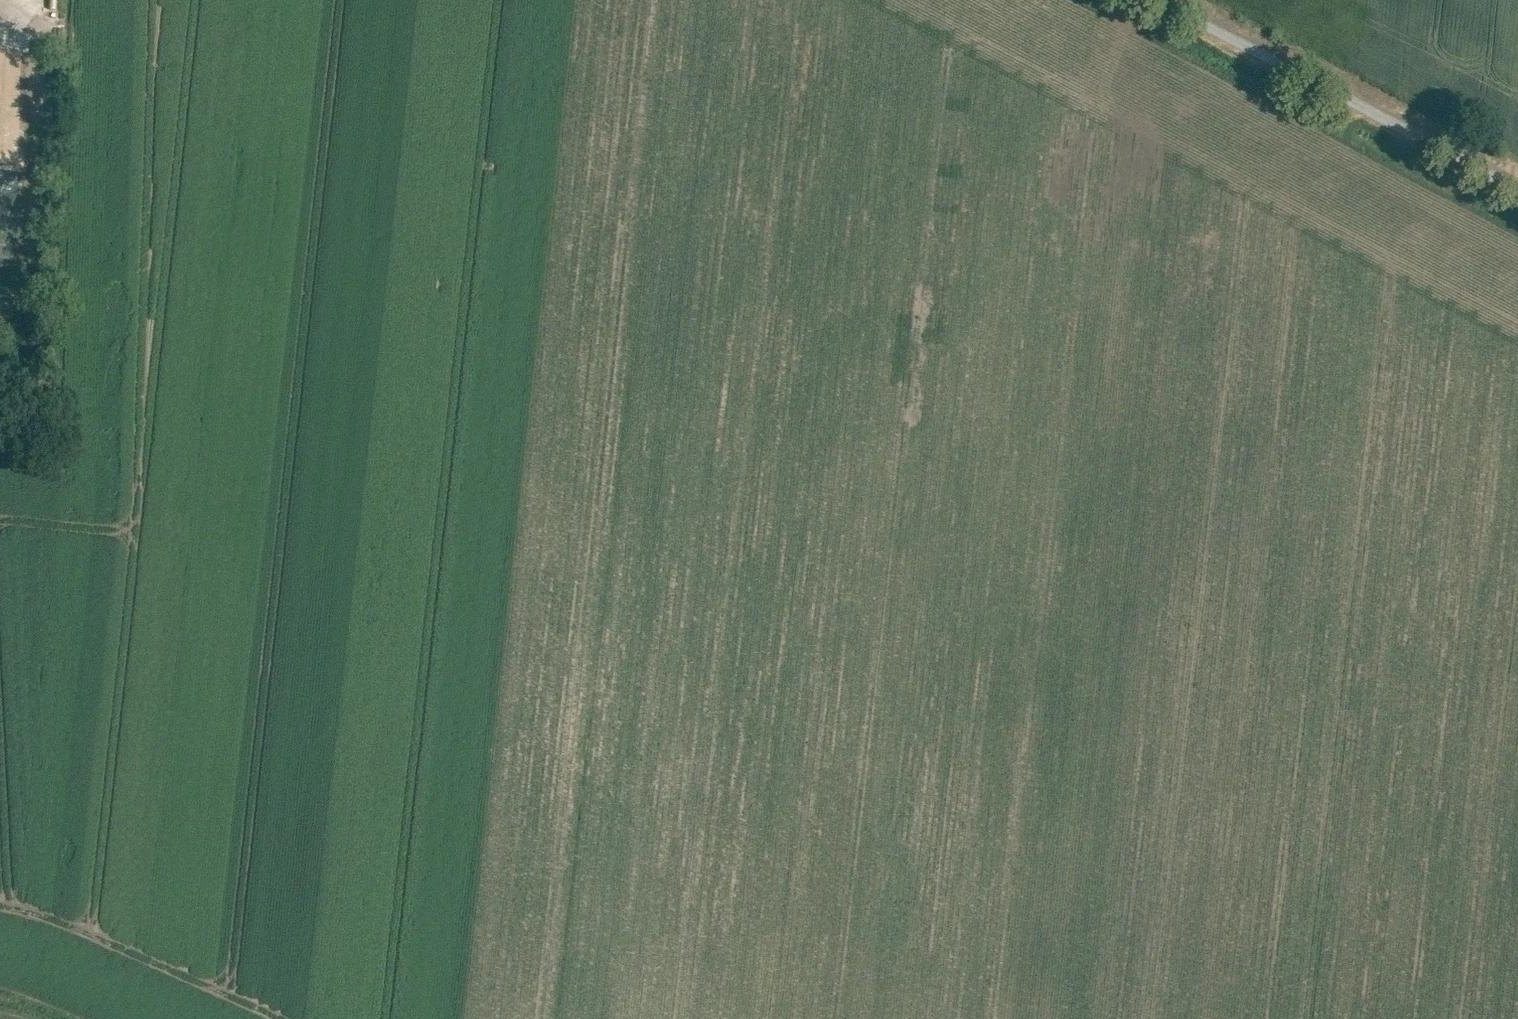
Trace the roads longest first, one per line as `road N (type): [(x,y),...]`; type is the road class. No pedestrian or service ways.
road 1 (residential): [(1517,192),(1153,0)]

